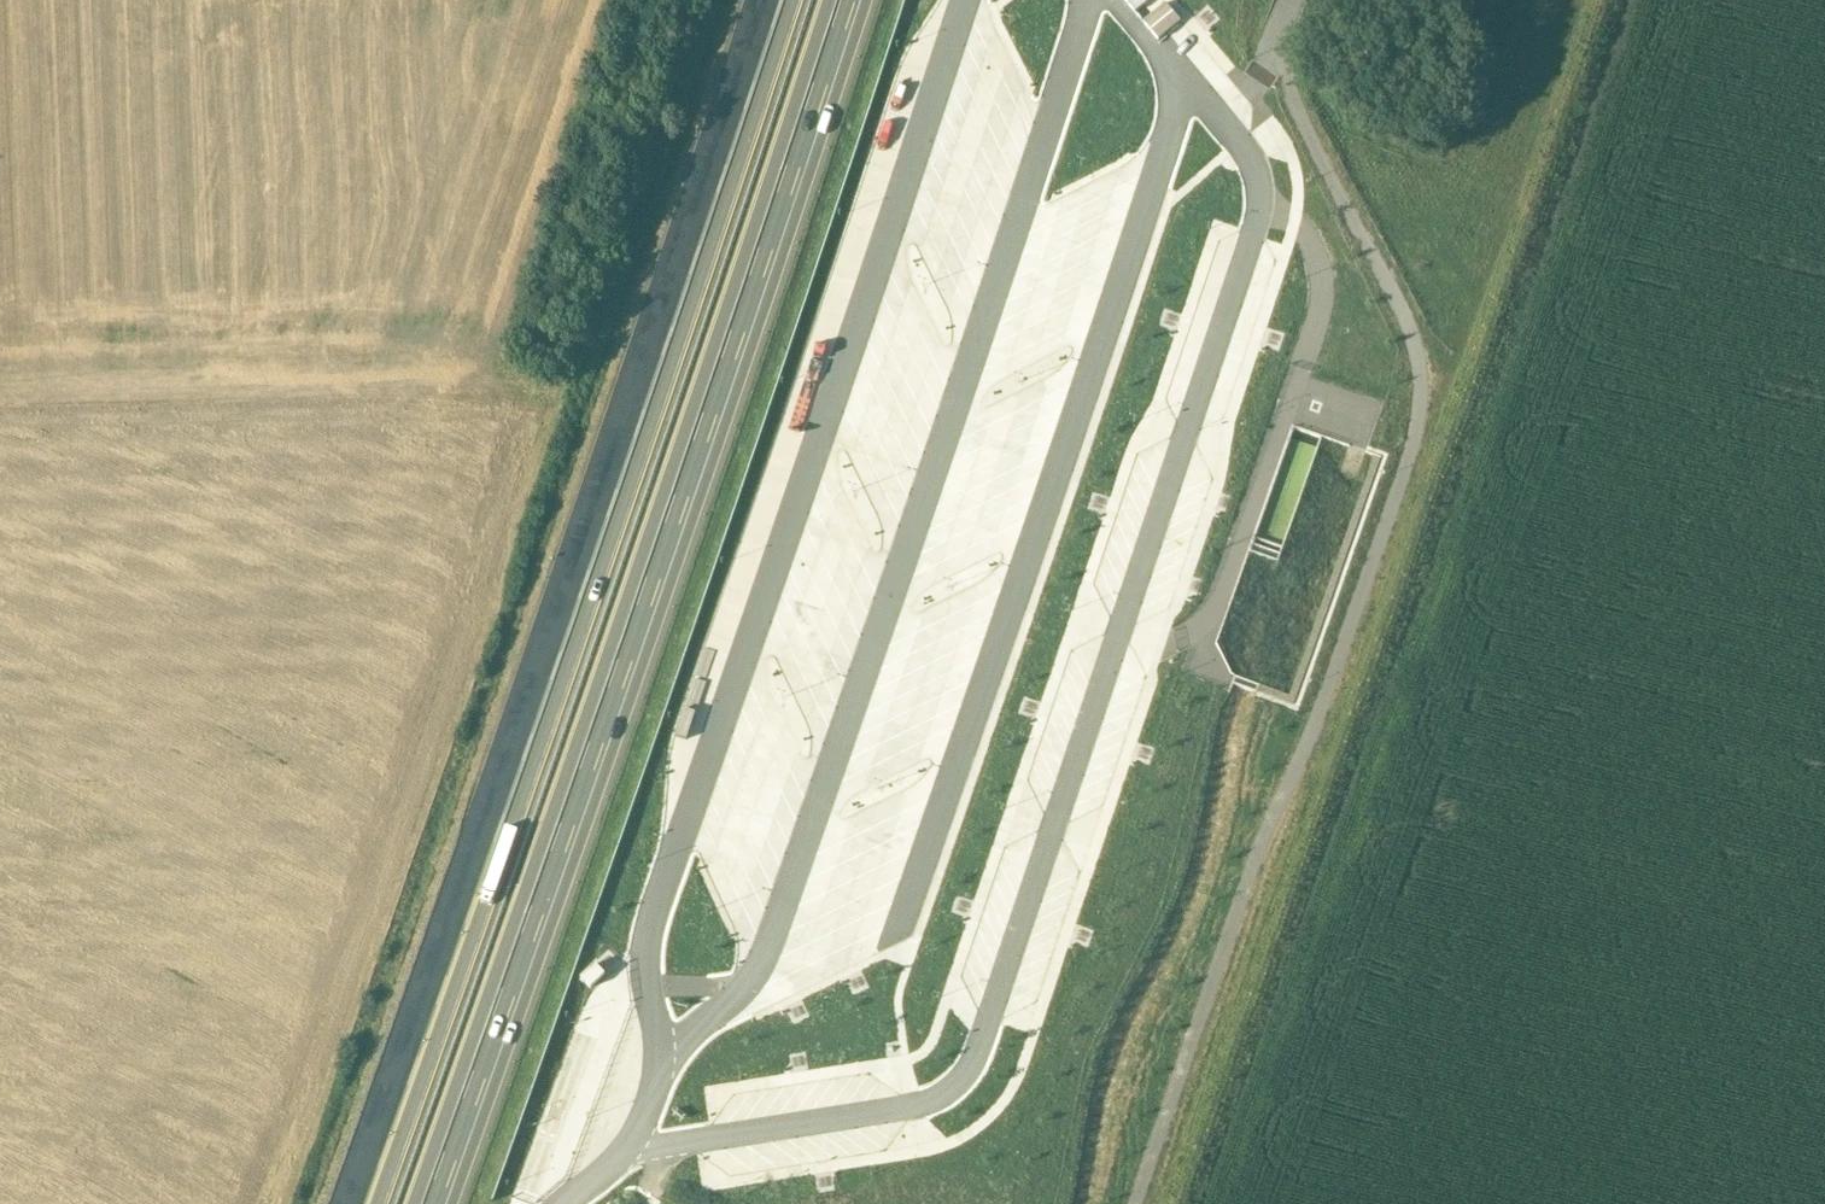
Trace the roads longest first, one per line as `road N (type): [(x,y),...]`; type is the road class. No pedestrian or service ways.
road 1 (motorway): [(422,1203),(643,590),(841,0)]
road 2 (motorway): [(779,0),(366,1203)]

